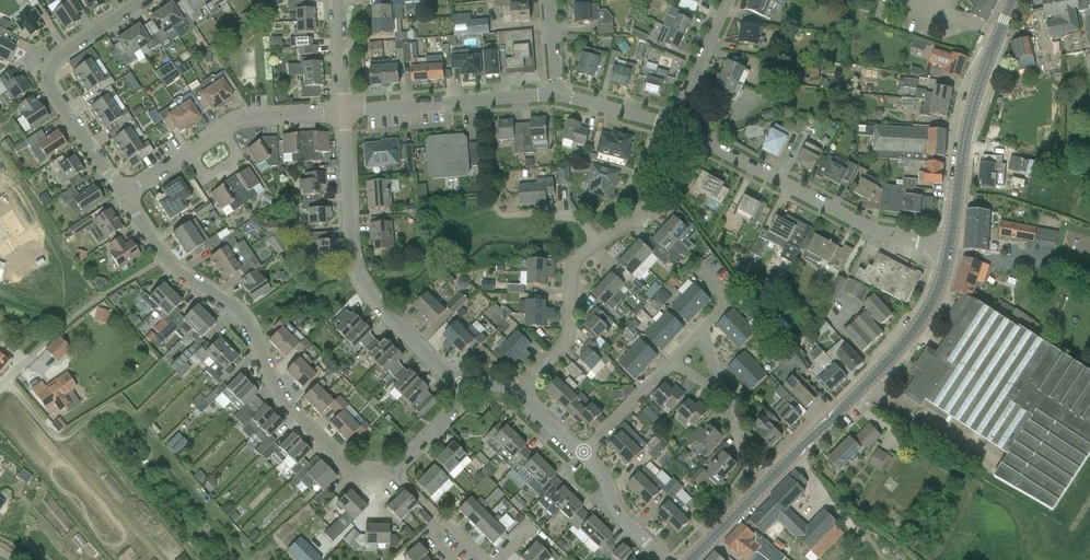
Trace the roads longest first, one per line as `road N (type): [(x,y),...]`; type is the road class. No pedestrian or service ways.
road 1 (tertiary): [(692,559),(903,347),(927,315),(949,247)]
road 2 (residential): [(123,195),(180,275),(246,320),(293,413),(350,470),(394,471)]
road 3 (residential): [(461,384),(370,299),(353,260),(344,111)]
road 4 (residential): [(949,247),(875,232),(670,125)]
road 5 (residential): [(143,0),(50,70),(50,87),(123,195)]
road 6 (tertiary): [(949,247),(966,138),(1011,0)]
road 7 (residential): [(344,111),(237,118),(123,195)]
road 8 (residential): [(519,393),(564,349),(579,258),(648,208)]
road 9 (residential): [(557,95),(344,111)]
road 10 (residential): [(670,125),(728,0)]
road 11 (residential): [(664,559),(618,514),(604,476),(582,455)]
road 12 (residential): [(582,455),(671,362)]
road 13 (residential): [(481,559),(394,471)]

